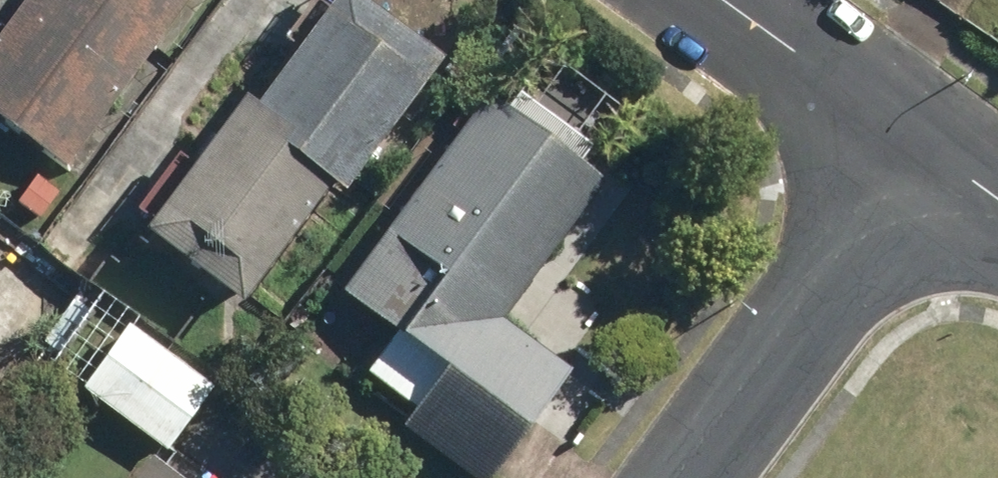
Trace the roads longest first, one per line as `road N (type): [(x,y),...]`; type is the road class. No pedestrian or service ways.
road 1 (residential): [(920,137),(685,477)]
road 2 (residential): [(920,137),(729,0)]

